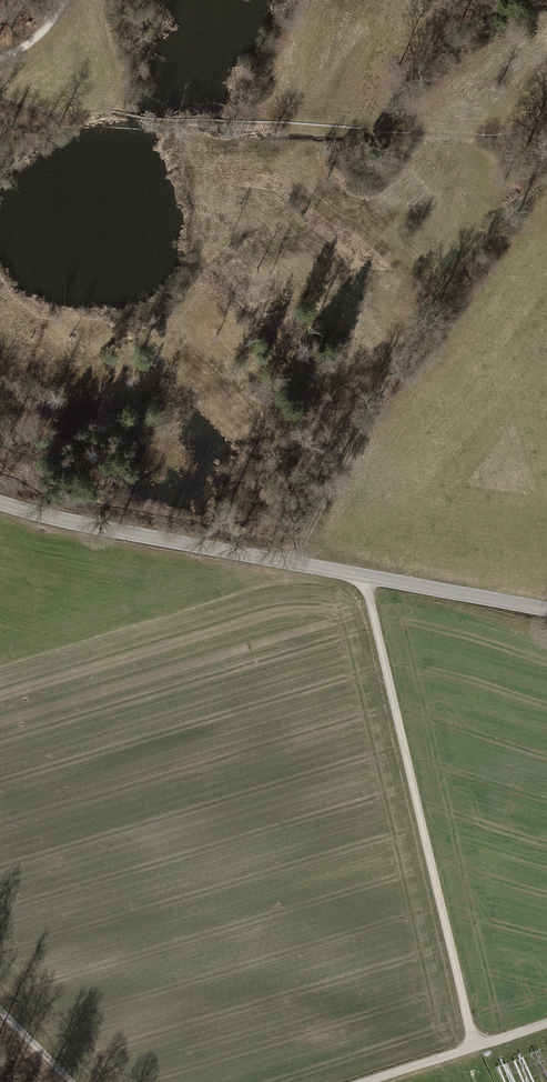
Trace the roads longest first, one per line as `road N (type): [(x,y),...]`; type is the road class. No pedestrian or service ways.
road 1 (tertiary): [(0,504),(546,610)]
road 2 (track): [(473,1046),(363,575)]
road 3 (track): [(293,563),(423,316),(479,245),(546,180)]
road 4 (unclassified): [(365,1081),(546,1022)]

